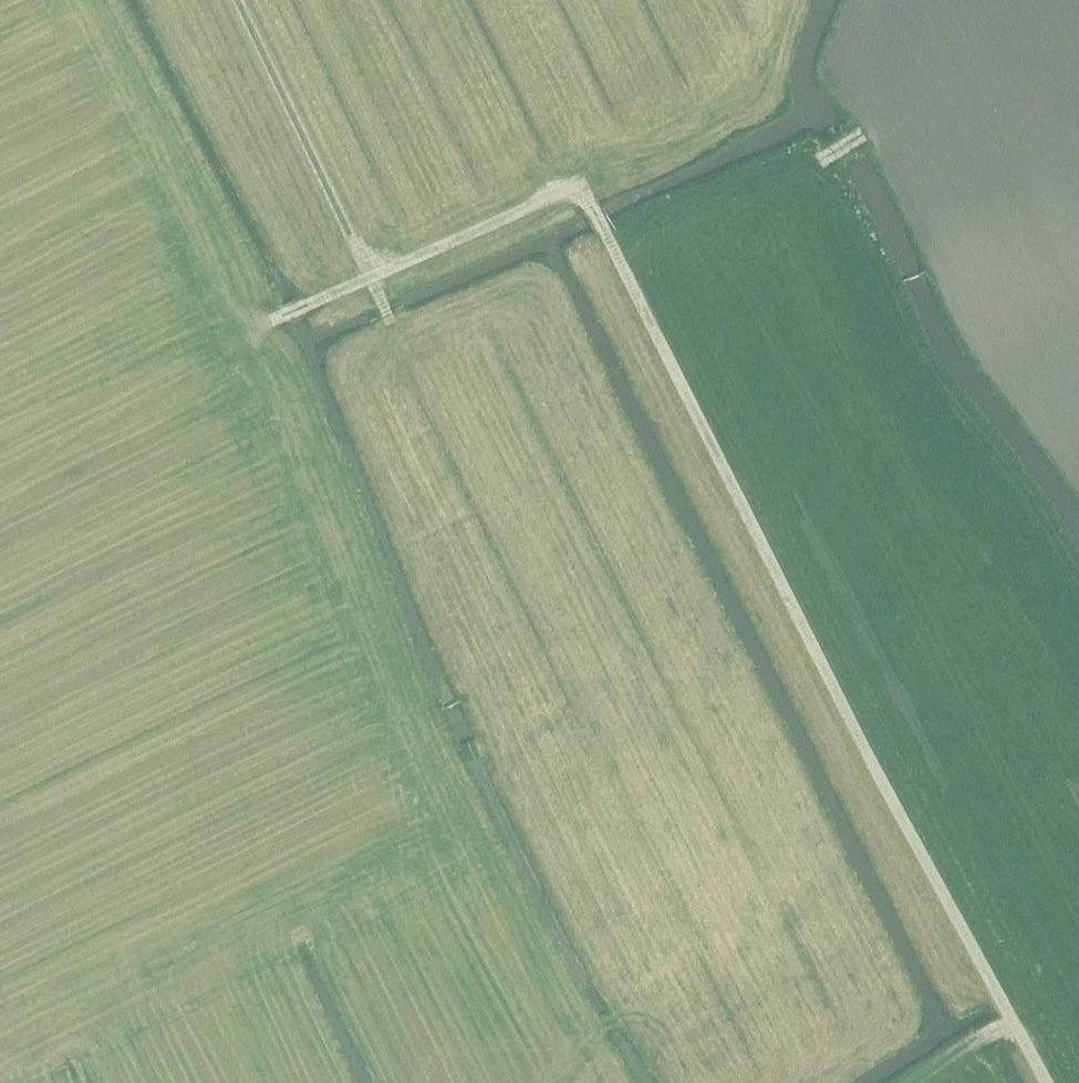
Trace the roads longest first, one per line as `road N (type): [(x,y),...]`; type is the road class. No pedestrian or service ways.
road 1 (track): [(1046,1082),(581,188),(372,278),(238,0)]
road 2 (track): [(392,327),(372,278),(255,329)]

